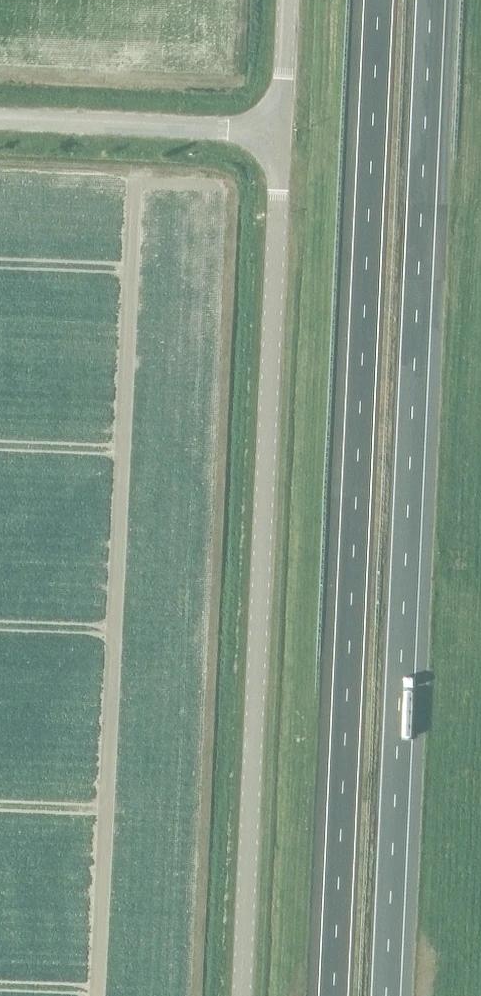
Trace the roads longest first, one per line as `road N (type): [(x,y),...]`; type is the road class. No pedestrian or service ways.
road 1 (motorway): [(387,995),(433,0)]
road 2 (motorway): [(379,0),(334,995)]
road 3 (unclassified): [(244,995),(281,133)]
road 4 (unclassified): [(281,133),(0,122)]
road 5 (unclassified): [(281,133),(287,0)]

